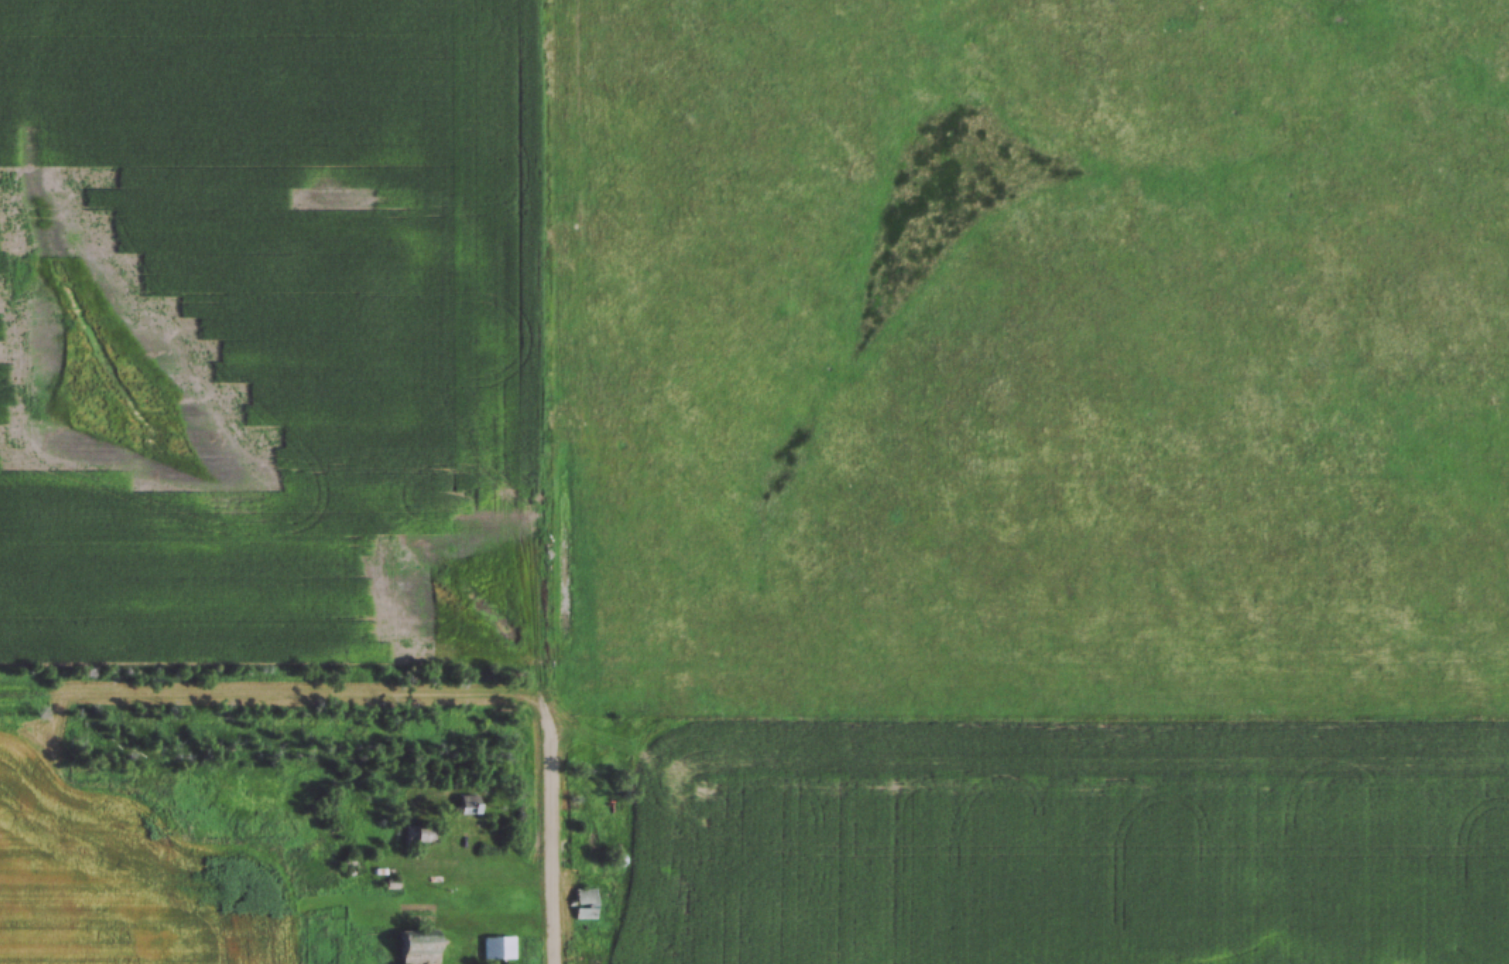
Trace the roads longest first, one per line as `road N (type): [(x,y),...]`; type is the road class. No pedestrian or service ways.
road 1 (residential): [(0,717),(536,720)]
road 2 (residential): [(550,963),(548,720),(536,720)]

